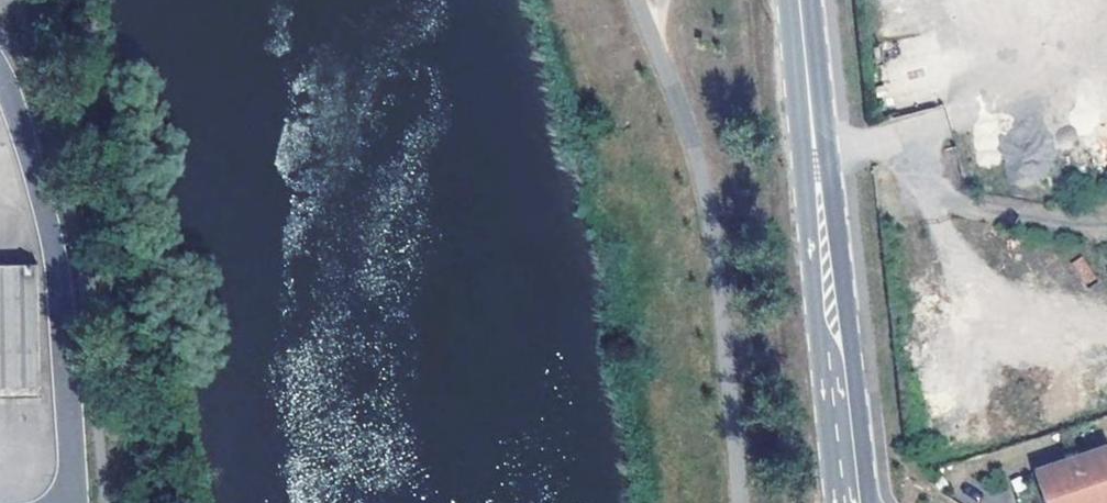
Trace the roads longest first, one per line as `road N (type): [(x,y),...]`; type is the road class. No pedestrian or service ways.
road 1 (secondary): [(854,502),(801,0)]
road 2 (unclassified): [(73,502),(56,277),(41,197),(0,71)]

